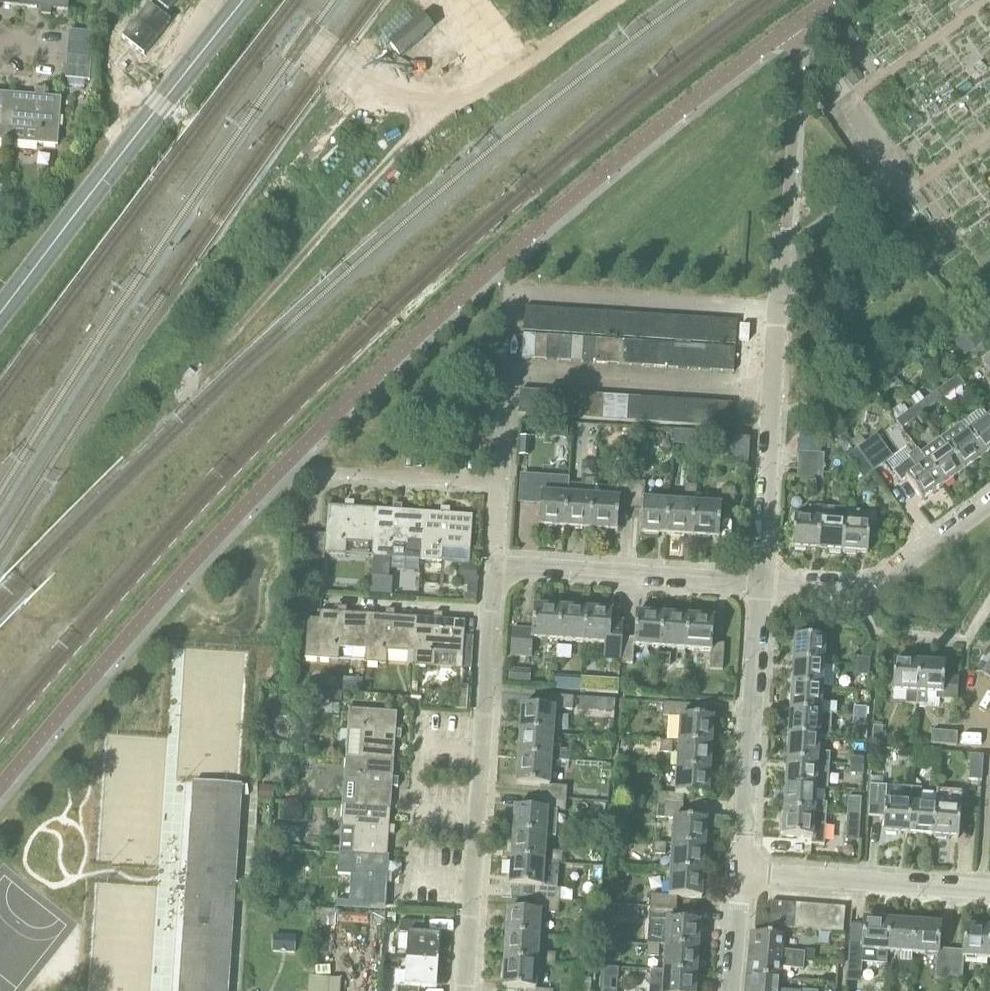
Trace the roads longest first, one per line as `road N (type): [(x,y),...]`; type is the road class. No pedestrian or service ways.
road 1 (residential): [(493,566),(465,990)]
road 2 (secondary): [(0,306),(245,0)]
road 3 (track): [(448,96),(214,355)]
road 4 (residential): [(783,238),(761,583)]
road 5 (residential): [(761,583),(743,871)]
road 6 (residential): [(761,583),(493,566)]
road 7 (residential): [(989,503),(872,587),(761,583)]
road 8 (residential): [(989,889),(743,871)]
road 9 (residential): [(499,484),(309,471)]
road 10 (residential): [(743,871),(732,990)]

